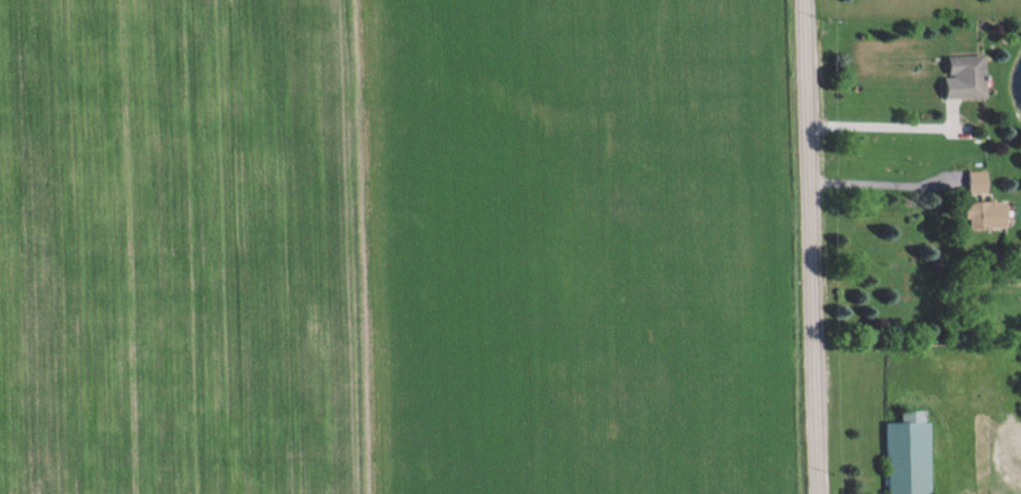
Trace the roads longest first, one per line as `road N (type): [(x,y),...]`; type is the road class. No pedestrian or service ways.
road 1 (residential): [(811,0),(823,493)]

